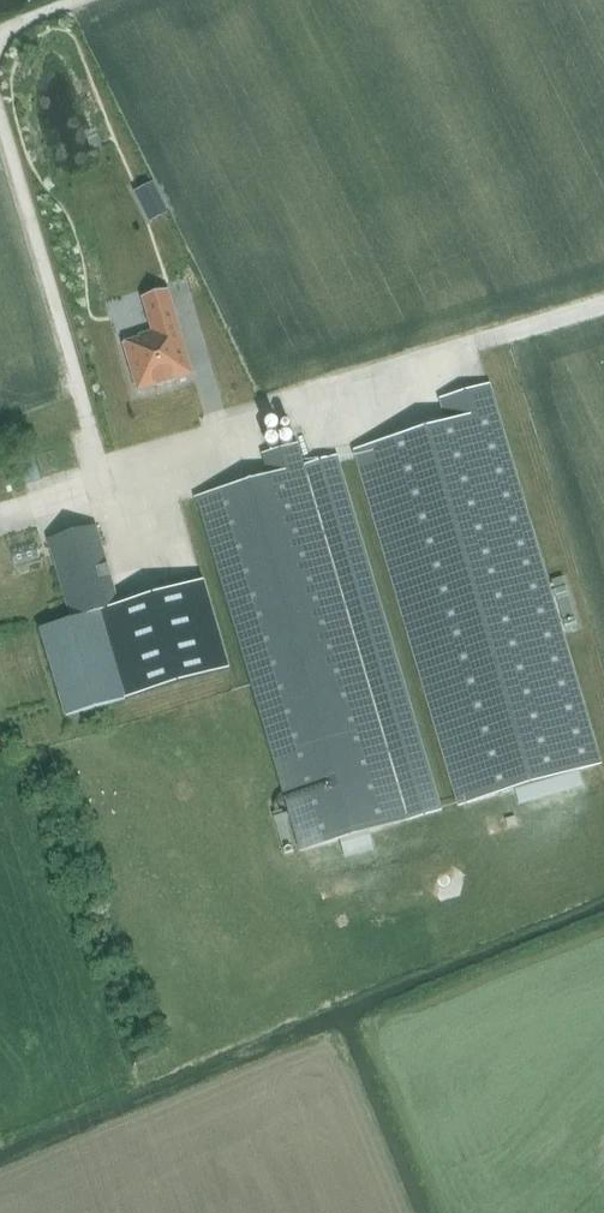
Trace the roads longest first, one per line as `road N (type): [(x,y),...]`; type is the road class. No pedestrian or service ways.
road 1 (track): [(0,117),(104,472)]

